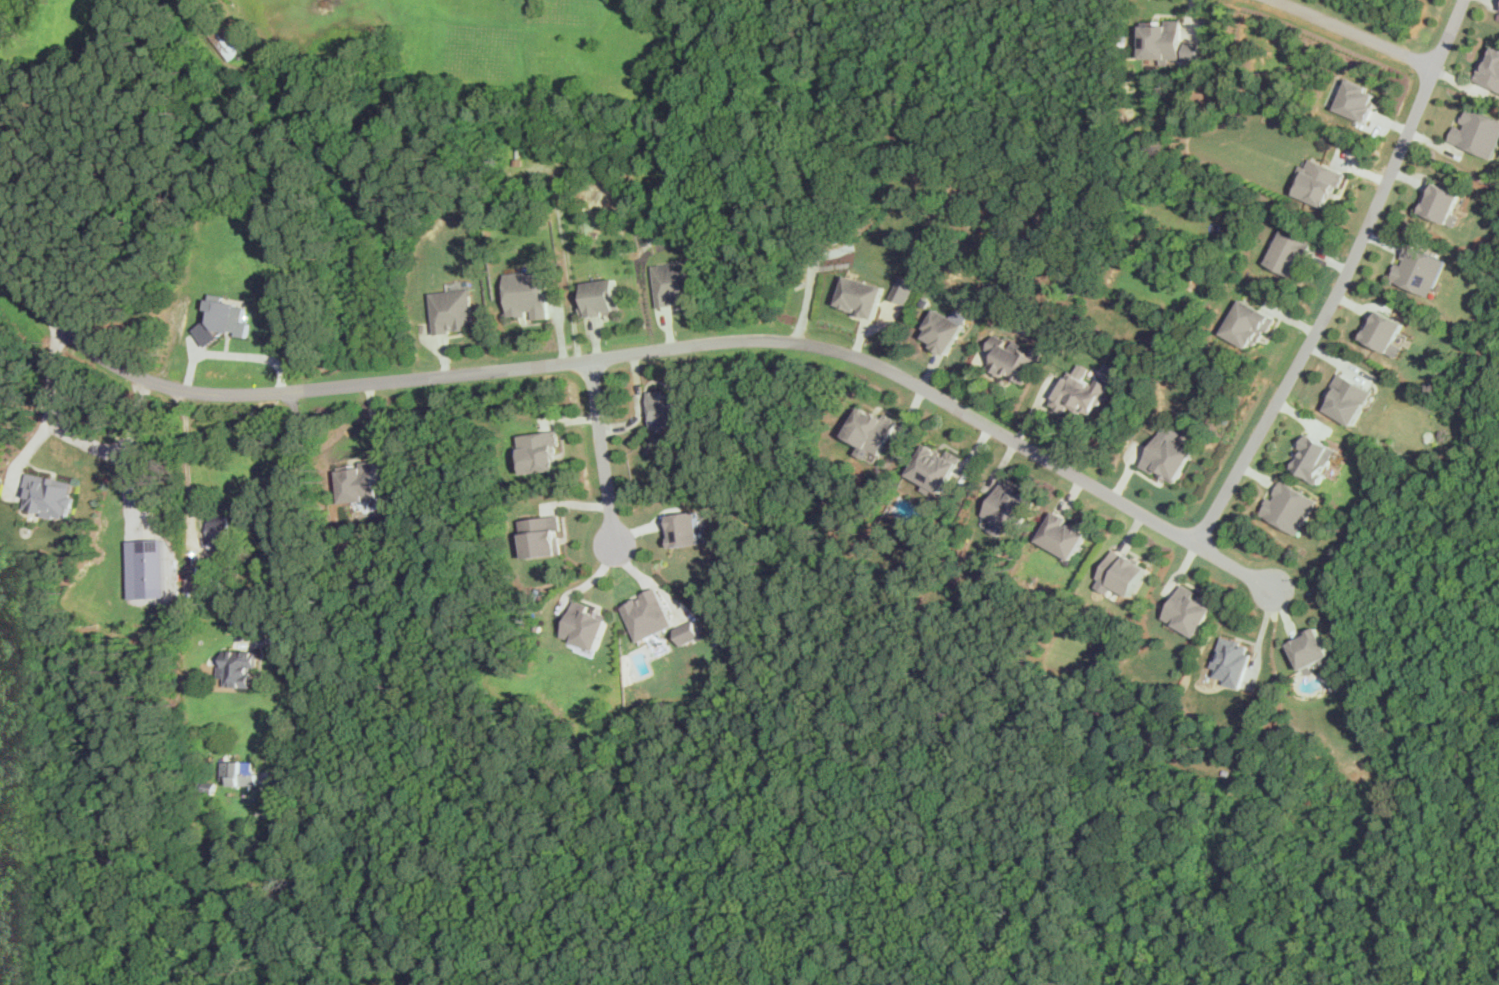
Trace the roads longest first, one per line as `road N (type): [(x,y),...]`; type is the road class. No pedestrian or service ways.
road 1 (residential): [(0,248),(38,301),(96,351),(152,380),(209,392),(318,389),(741,338),(838,350),(874,360),(1278,591)]
road 2 (residential): [(1464,0),(1352,262),(1192,541)]
road 3 (residential): [(616,552),(590,357)]
road 4 (residential): [(1282,0),(1435,66)]

